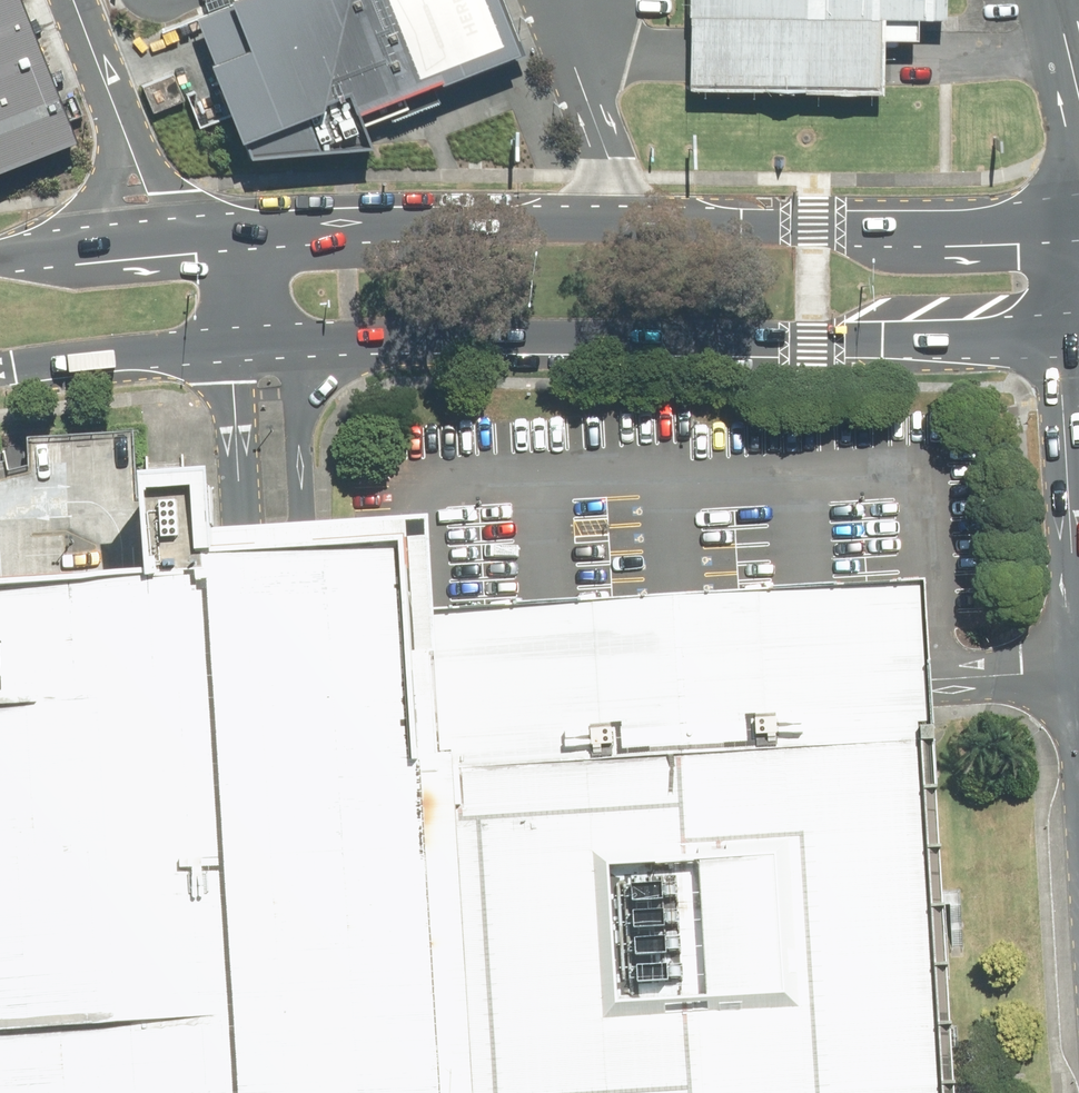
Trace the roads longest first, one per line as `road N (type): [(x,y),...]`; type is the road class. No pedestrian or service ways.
road 1 (secondary): [(248,236),(1078,218)]
road 2 (secondary): [(1065,330),(811,341),(254,345)]
road 3 (unclassified): [(942,680),(316,716)]
road 4 (unclassified): [(254,345),(293,393),(316,716)]
road 5 (unclassified): [(266,714),(235,396),(254,345)]
road 6 (unclassified): [(1078,669),(1065,330)]
road 7 (unclassified): [(224,928),(115,969),(38,1022),(0,1077)]
road 8 (unclassified): [(316,716),(321,802),(311,892),(293,916),(224,928)]
road 9 (secondary): [(254,345),(0,373)]
road 10 (secondary): [(0,260),(248,236)]
road 11 (unclassified): [(224,928),(255,893),(269,810),(266,714)]

